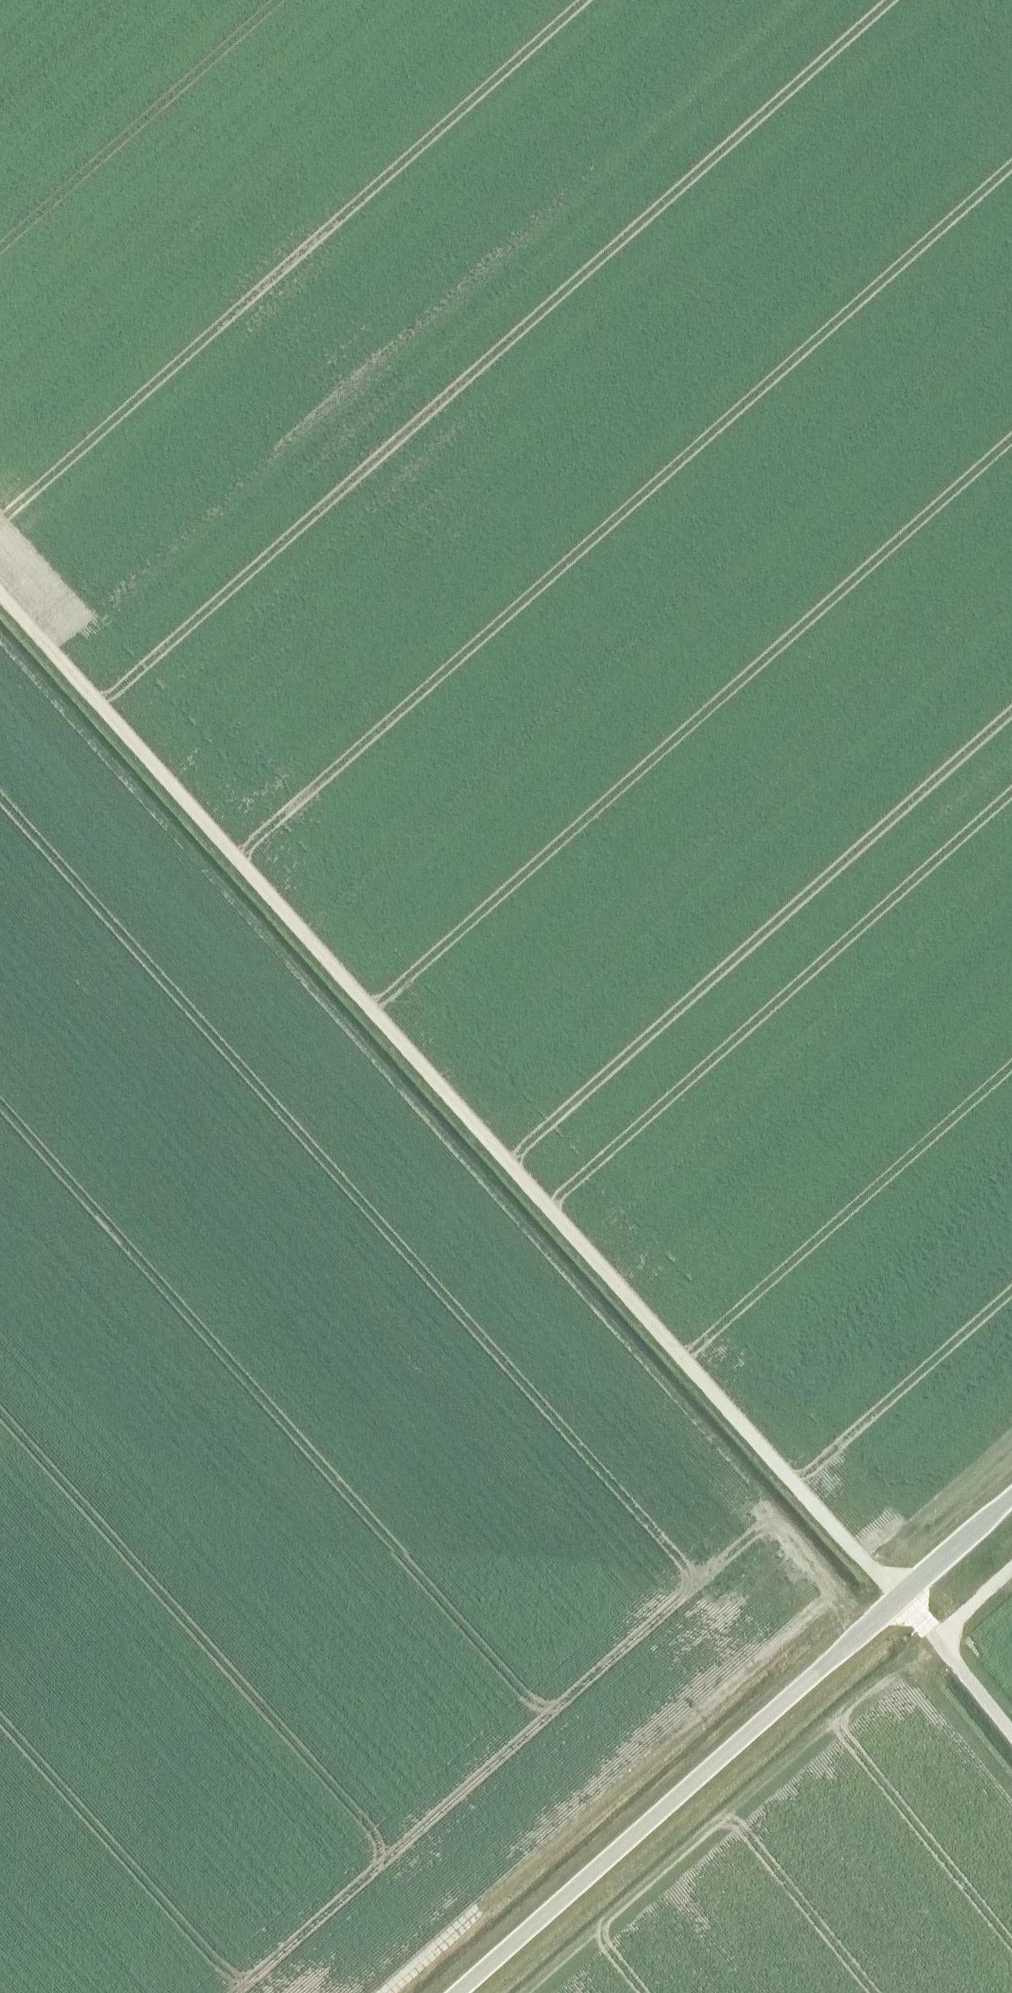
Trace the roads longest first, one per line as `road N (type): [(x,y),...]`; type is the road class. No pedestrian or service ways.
road 1 (unclassified): [(454,1992),(899,1599)]
road 2 (unclassified): [(1011,1735),(899,1599)]
road 3 (unclassified): [(899,1599),(1011,1499)]

